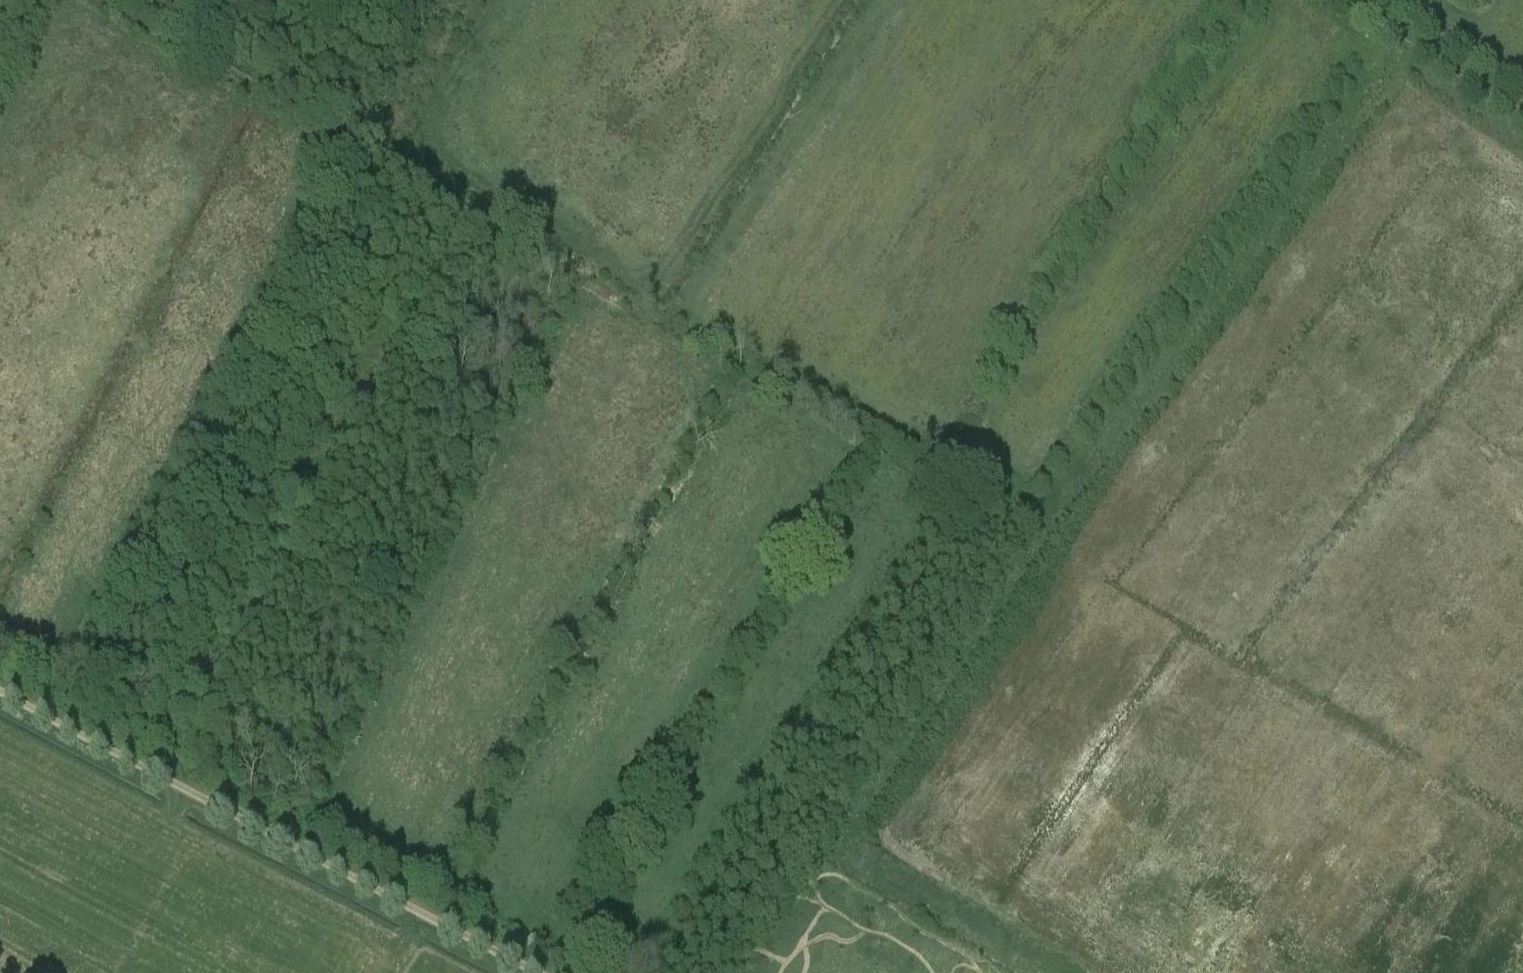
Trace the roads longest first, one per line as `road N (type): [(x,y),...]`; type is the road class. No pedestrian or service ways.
road 1 (track): [(554,972),(0,685)]
road 2 (track): [(1348,0),(1522,113)]

